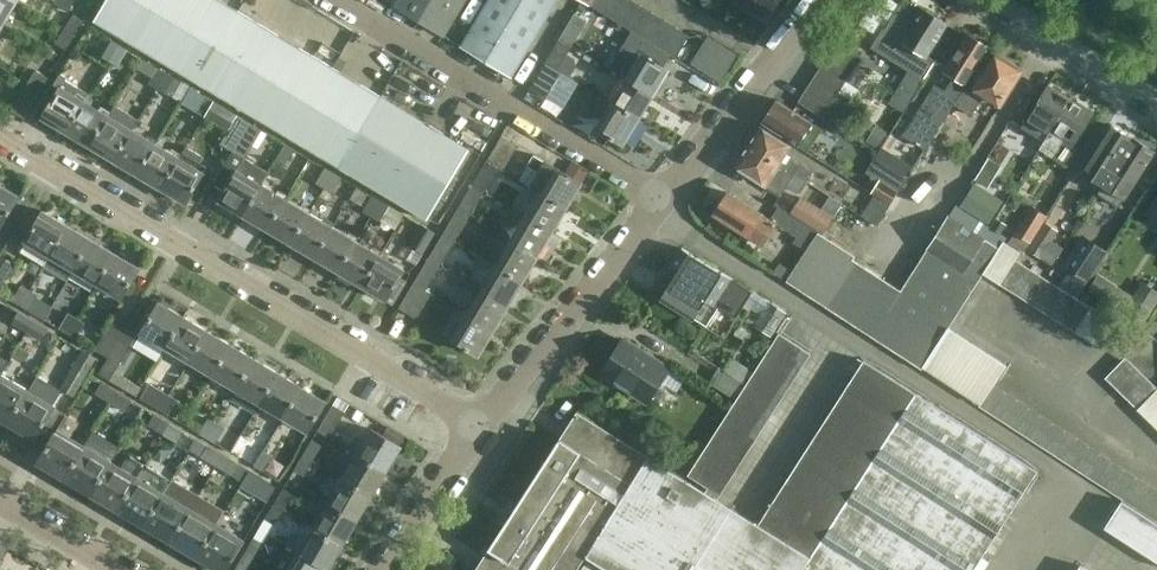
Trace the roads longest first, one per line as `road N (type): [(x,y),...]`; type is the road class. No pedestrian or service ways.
road 1 (residential): [(480,427),(0,143)]
road 2 (residential): [(660,204),(642,184),(332,0)]
road 3 (residential): [(480,427),(660,204)]
road 4 (residential): [(660,204),(819,0)]
road 5 (residential): [(1156,102),(992,0)]
road 6 (residential): [(387,569),(480,427)]
road 7 (residential): [(111,569),(0,506)]

